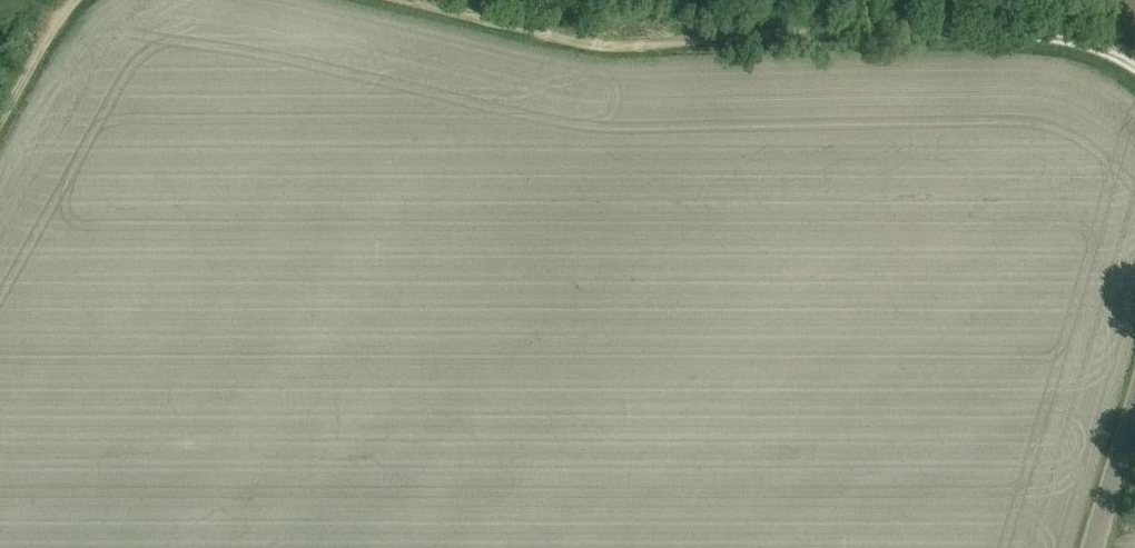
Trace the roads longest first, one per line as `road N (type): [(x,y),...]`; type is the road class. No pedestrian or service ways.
road 1 (track): [(1134,66),(1092,45),(1029,31),(557,34),(409,0)]
road 2 (tertiary): [(1091,547),(1134,398)]
road 3 (track): [(70,0),(0,124)]

